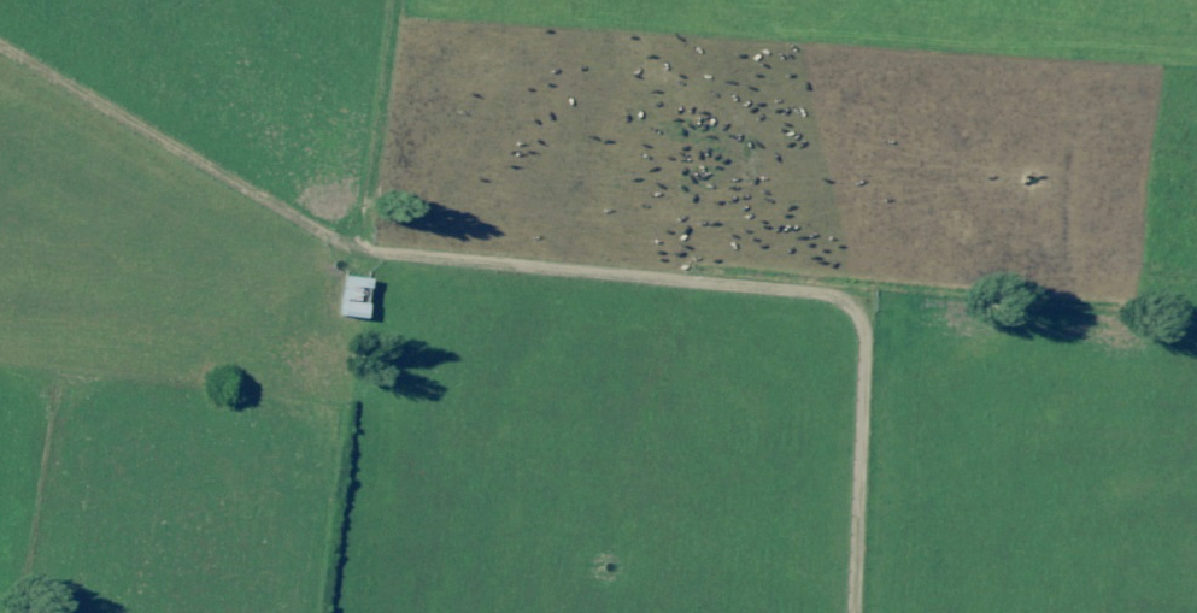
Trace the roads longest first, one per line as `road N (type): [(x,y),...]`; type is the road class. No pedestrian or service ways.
road 1 (track): [(857,309),(785,291),(375,260),(0,48)]
road 2 (track): [(857,309),(1196,324)]
road 3 (track): [(857,309),(846,612)]
road 4 (track): [(357,250),(388,0)]

